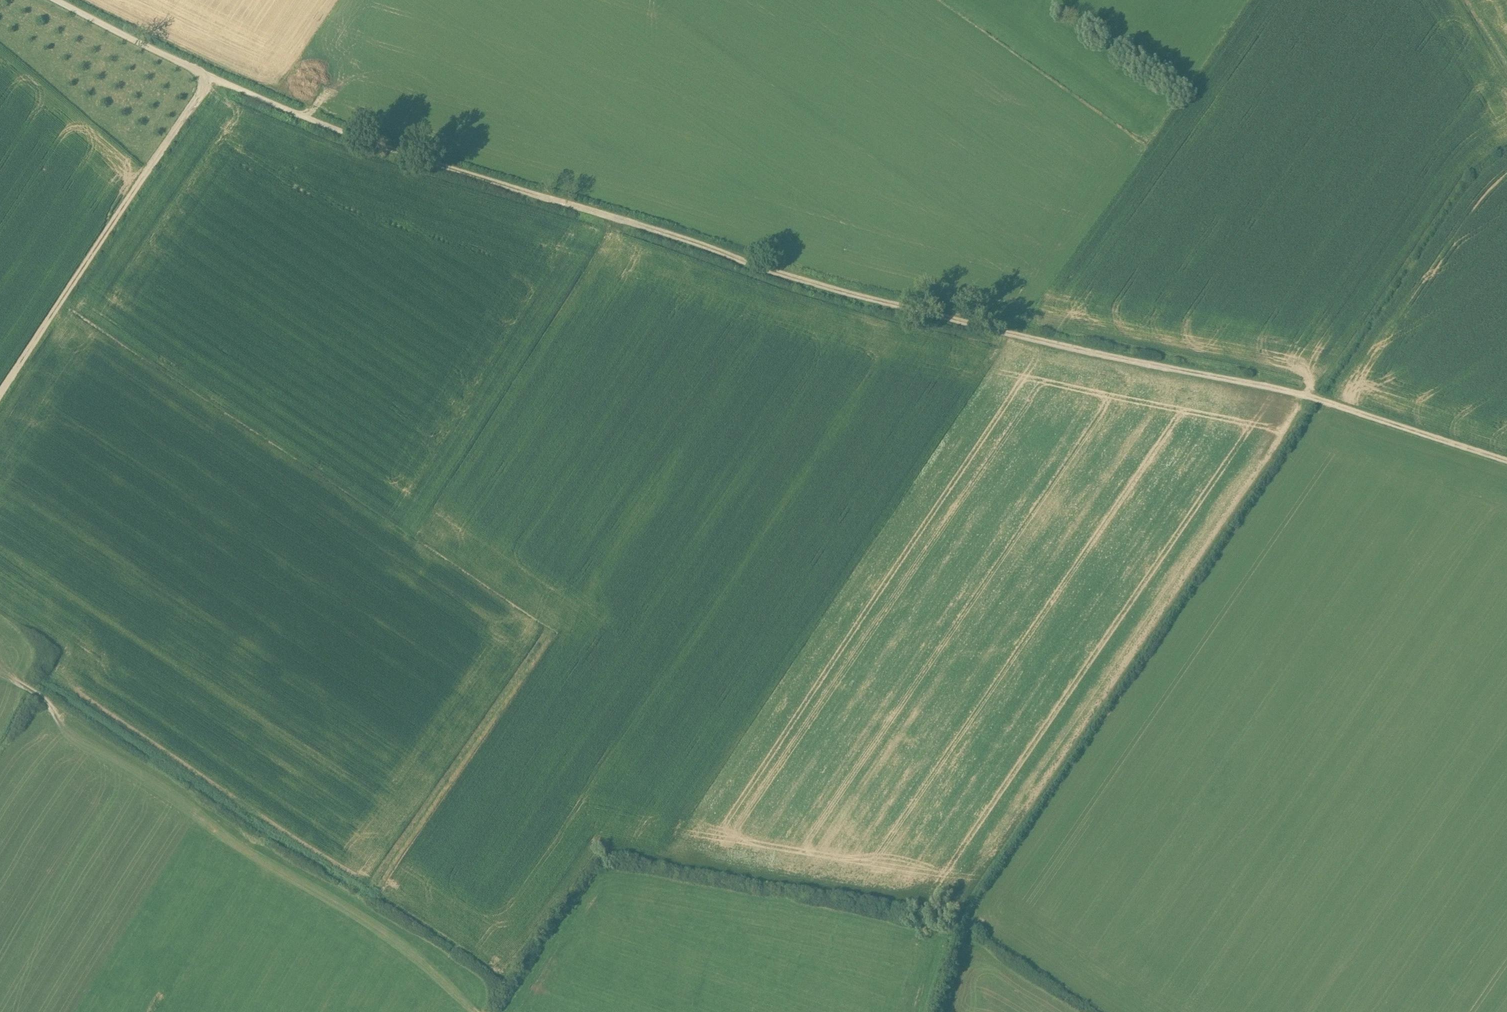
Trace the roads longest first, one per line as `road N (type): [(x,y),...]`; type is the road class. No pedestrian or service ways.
road 1 (unclassified): [(1506,461),(1317,399),(866,298),(403,155),(56,0)]

